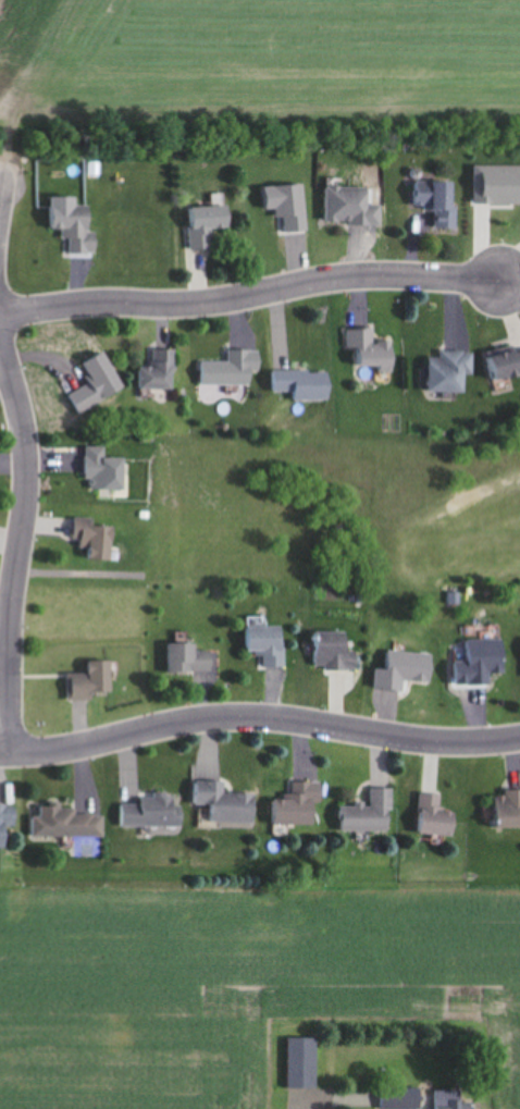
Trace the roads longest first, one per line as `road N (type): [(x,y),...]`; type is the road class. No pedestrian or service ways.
road 1 (residential): [(0,753),(238,717),(429,741),(519,738)]
road 2 (residential): [(500,282),(377,273),(201,304),(87,303),(0,313)]
road 3 (residential): [(0,352),(25,478),(10,615),(10,753)]

